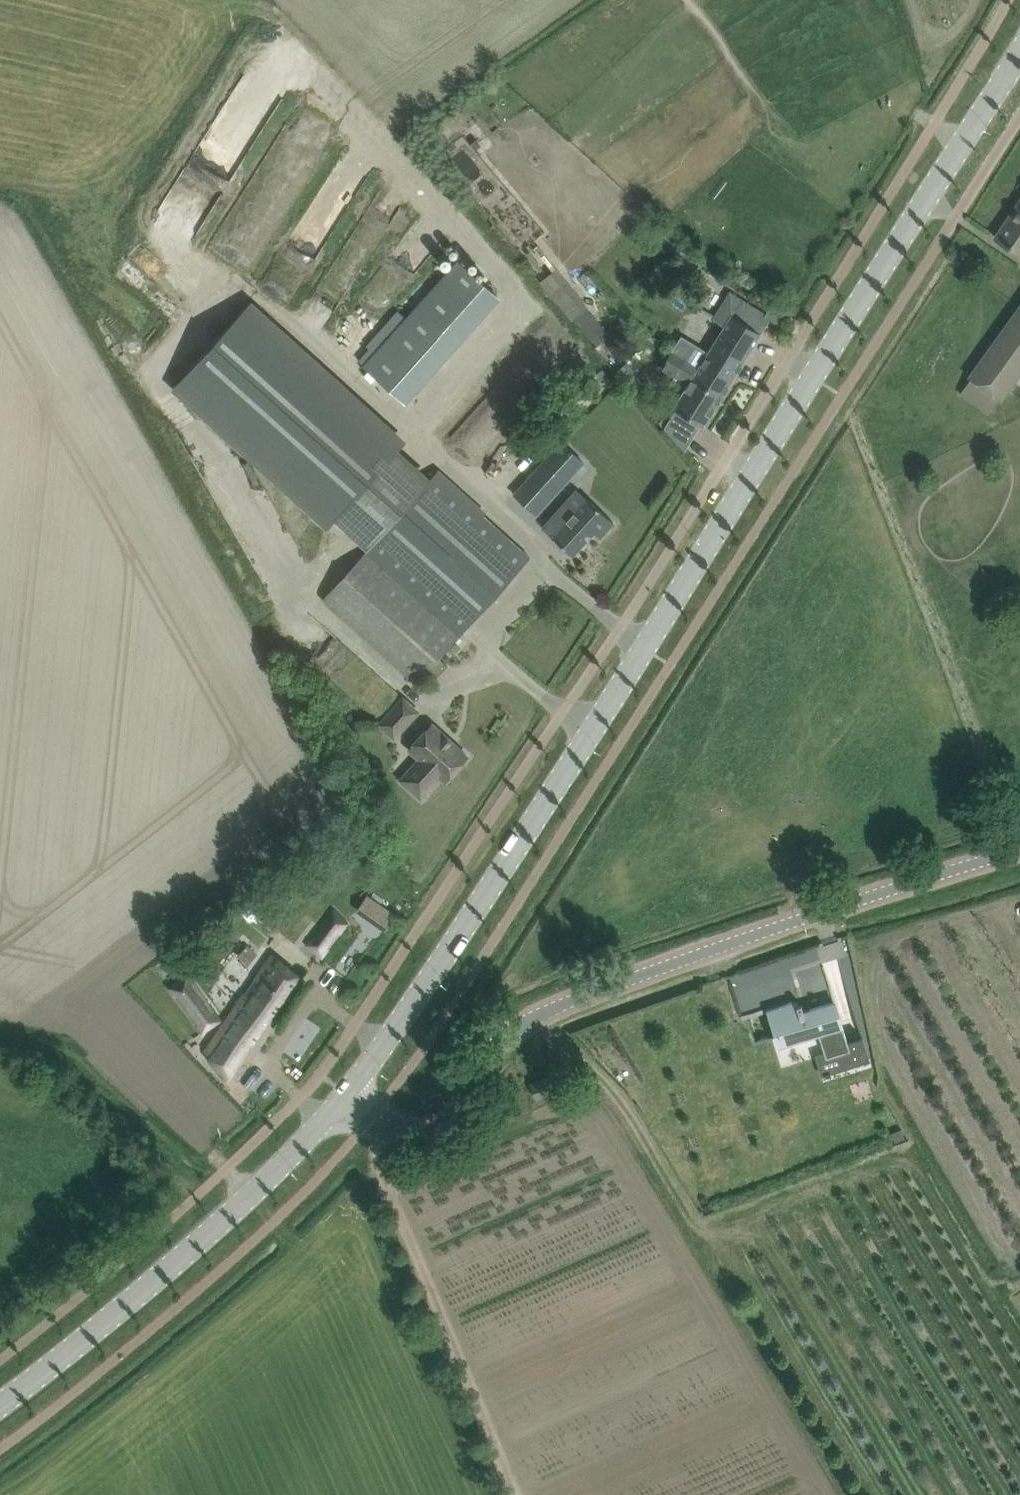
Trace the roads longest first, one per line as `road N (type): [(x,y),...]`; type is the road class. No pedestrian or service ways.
road 1 (secondary): [(346,1096),(816,381),(1019,50)]
road 2 (unclassified): [(346,1096),(394,1130),(418,1136),(443,1129),(462,1112),(495,1050),(532,1017),(752,934),(1019,847)]
road 3 (secondary): [(0,1402),(196,1244),(346,1096)]

